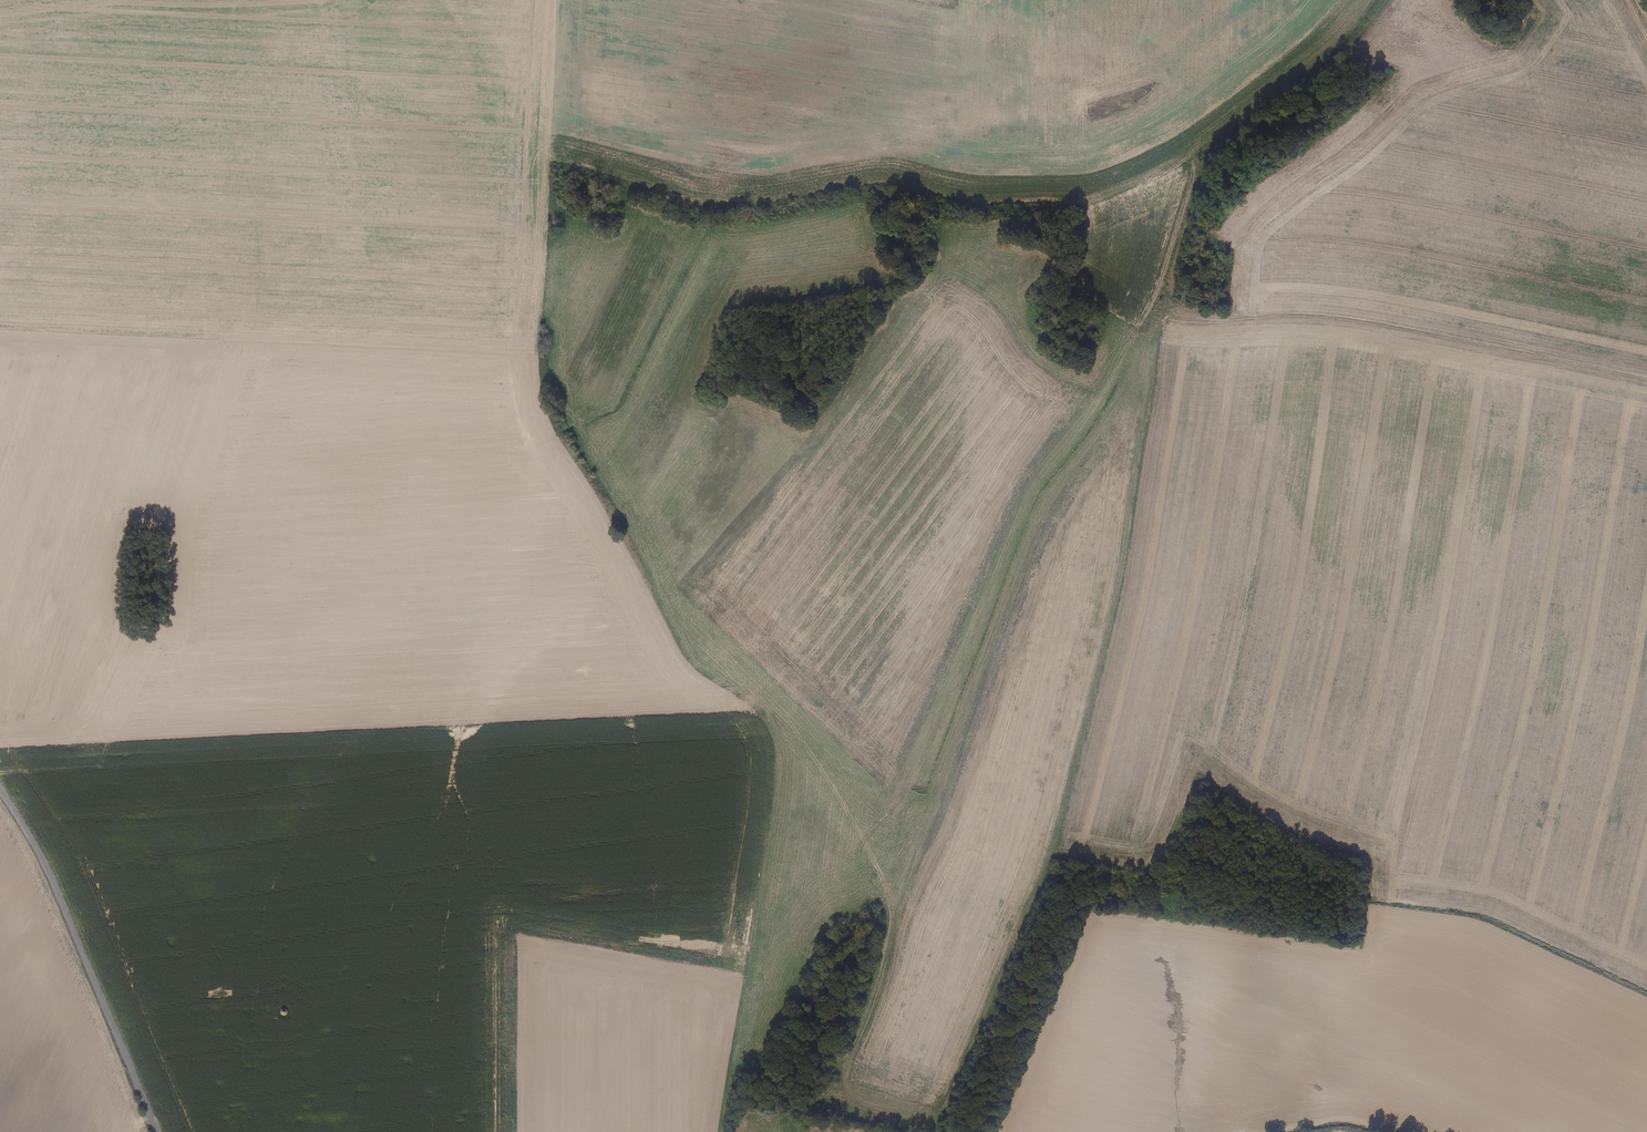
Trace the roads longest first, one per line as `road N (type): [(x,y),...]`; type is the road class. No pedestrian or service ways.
road 1 (track): [(1646,377),(1354,319),(1237,317)]
road 2 (unclassified): [(157,1131),(47,863),(0,790)]

